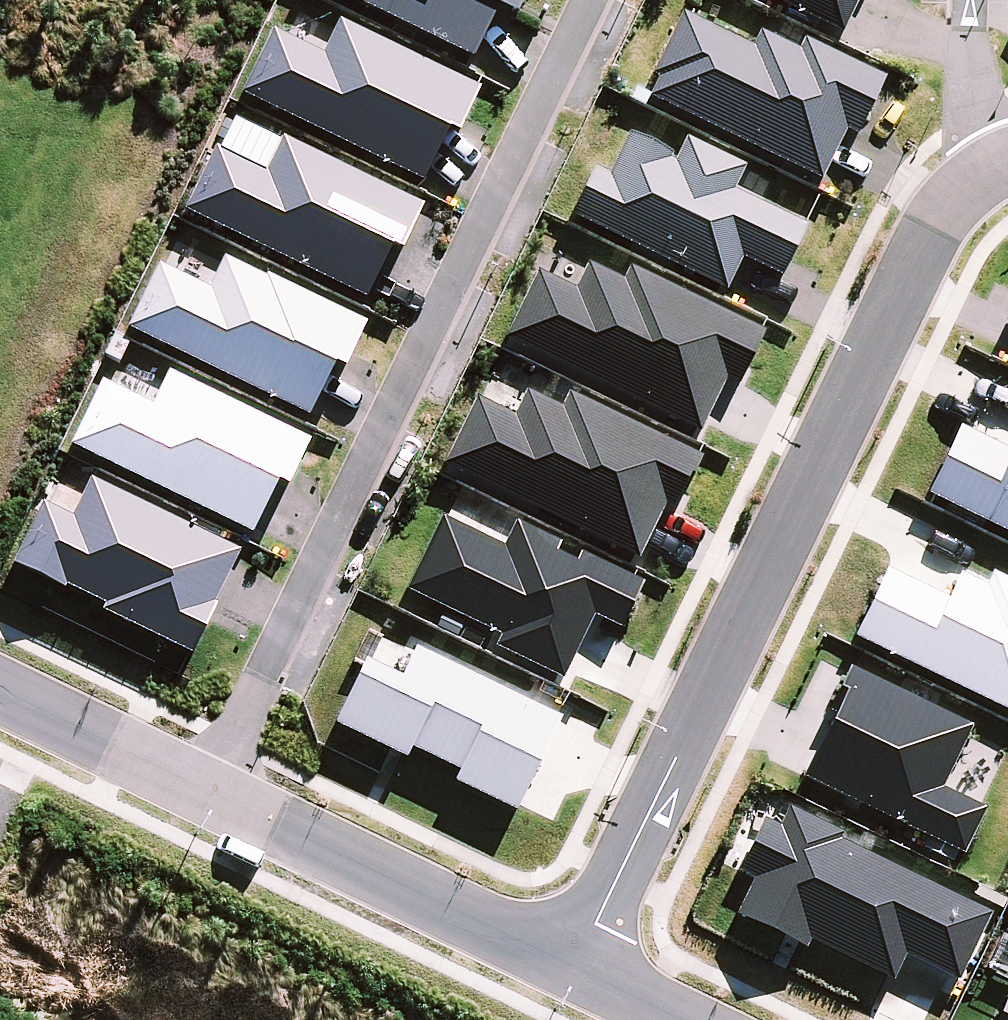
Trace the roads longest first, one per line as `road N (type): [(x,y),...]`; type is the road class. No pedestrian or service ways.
road 1 (residential): [(574,969),(916,253),(952,186),(998,163)]
road 2 (residential): [(203,797),(592,0)]
road 3 (residential): [(203,797),(574,969)]
road 4 (residential): [(0,699),(203,797)]
road 5 (residential): [(973,0),(972,94),(998,163)]

